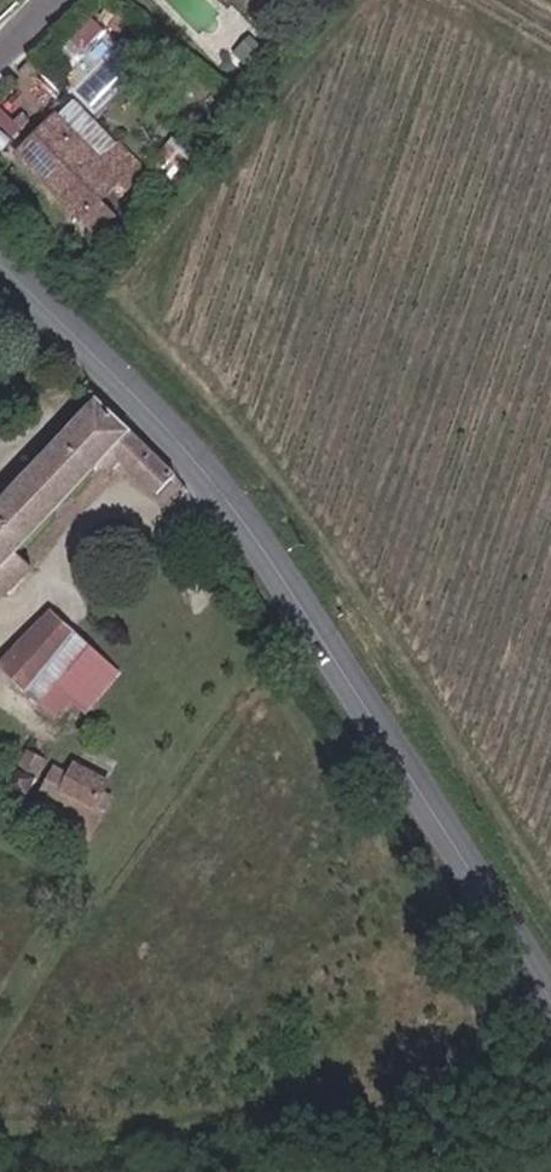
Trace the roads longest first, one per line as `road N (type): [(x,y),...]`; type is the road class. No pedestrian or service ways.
road 1 (tertiary): [(0,221),(285,557),(550,992)]
road 2 (track): [(550,1072),(429,1112),(260,1125),(0,1129)]

